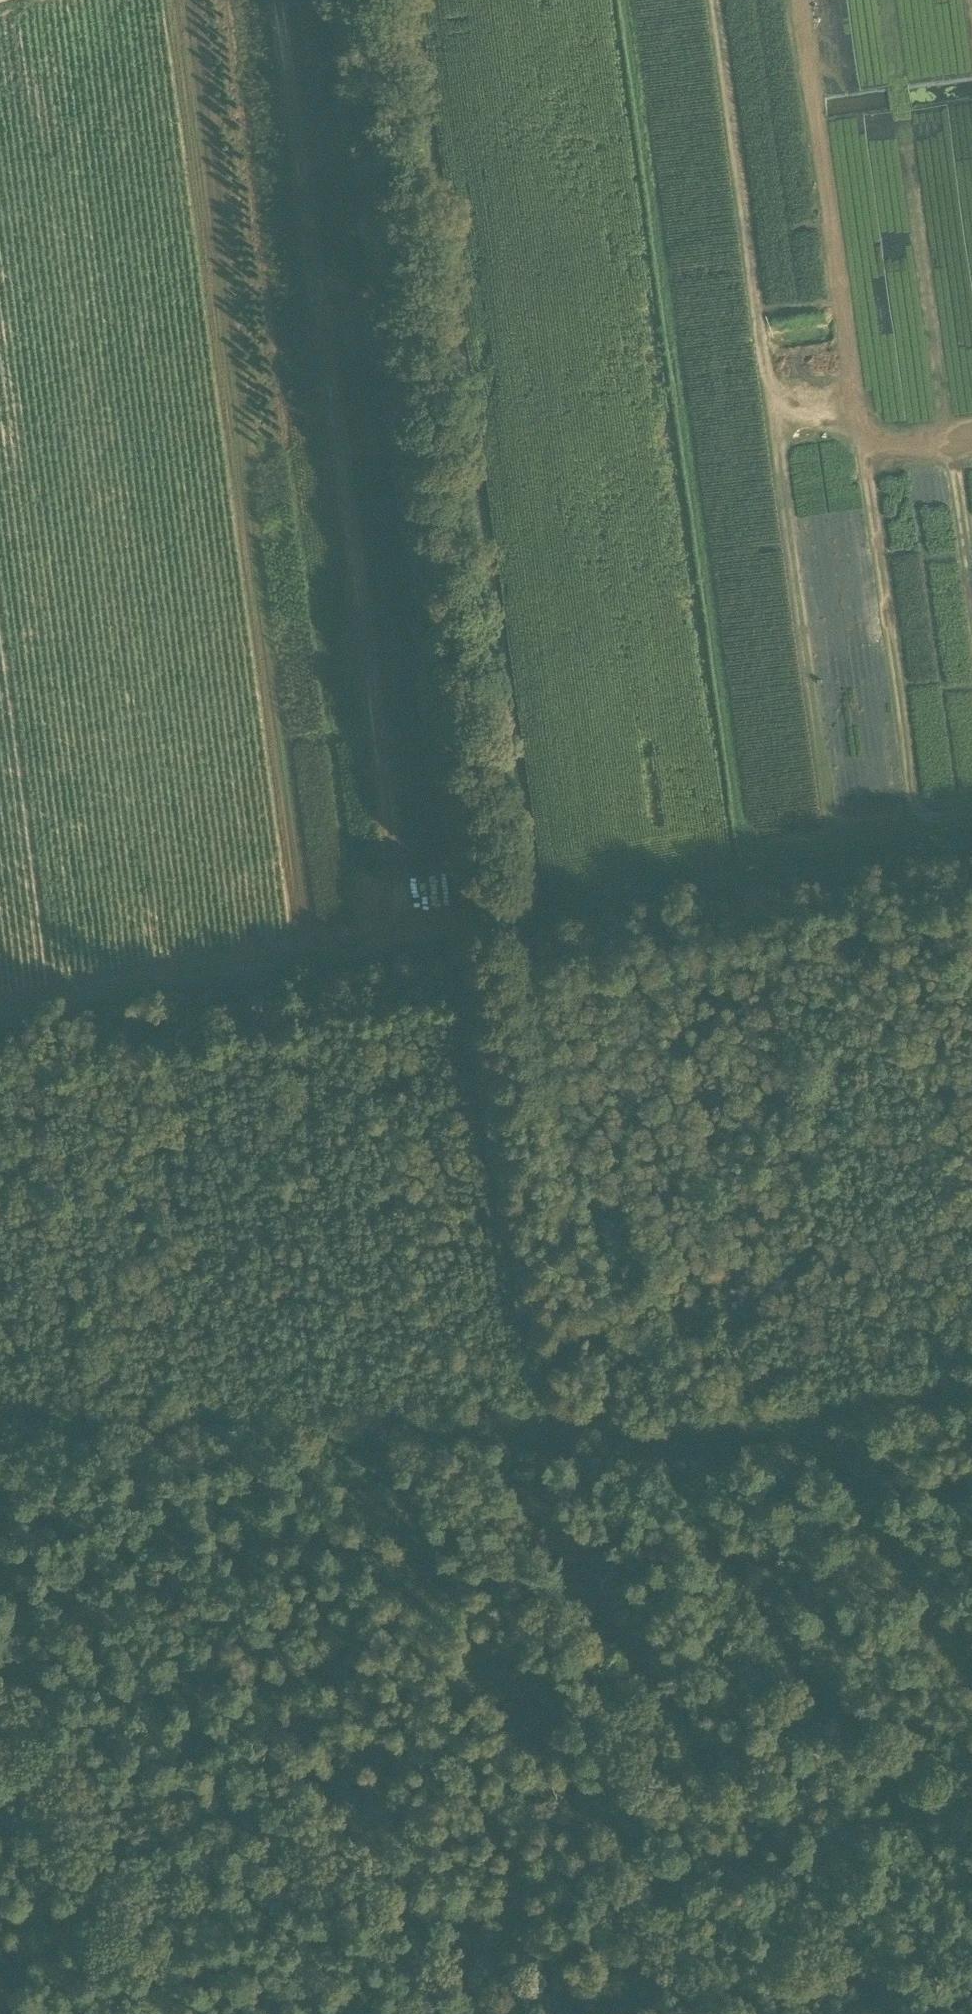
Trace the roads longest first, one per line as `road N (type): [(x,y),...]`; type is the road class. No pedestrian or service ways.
road 1 (track): [(0,1429),(748,1428),(971,1389)]
road 2 (track): [(950,837),(0,1018)]
road 3 (track): [(538,914),(411,0)]
road 4 (track): [(613,1429),(515,918)]

